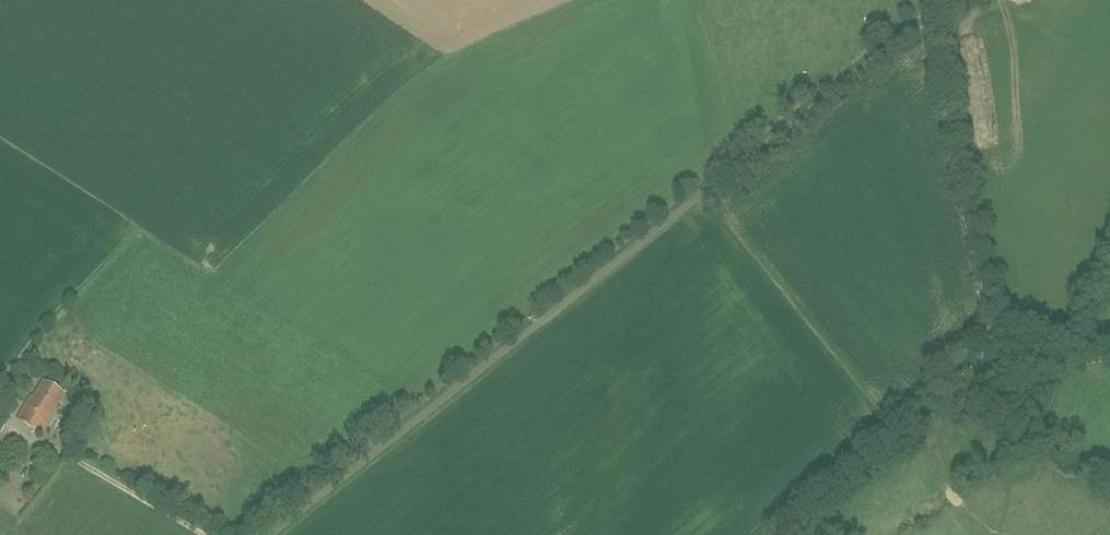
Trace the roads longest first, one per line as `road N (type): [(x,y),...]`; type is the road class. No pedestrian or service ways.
road 1 (residential): [(948,0),(270,534)]
road 2 (track): [(923,20),(1004,356),(1035,366),(1109,360)]
road 3 (track): [(205,534),(47,446)]

